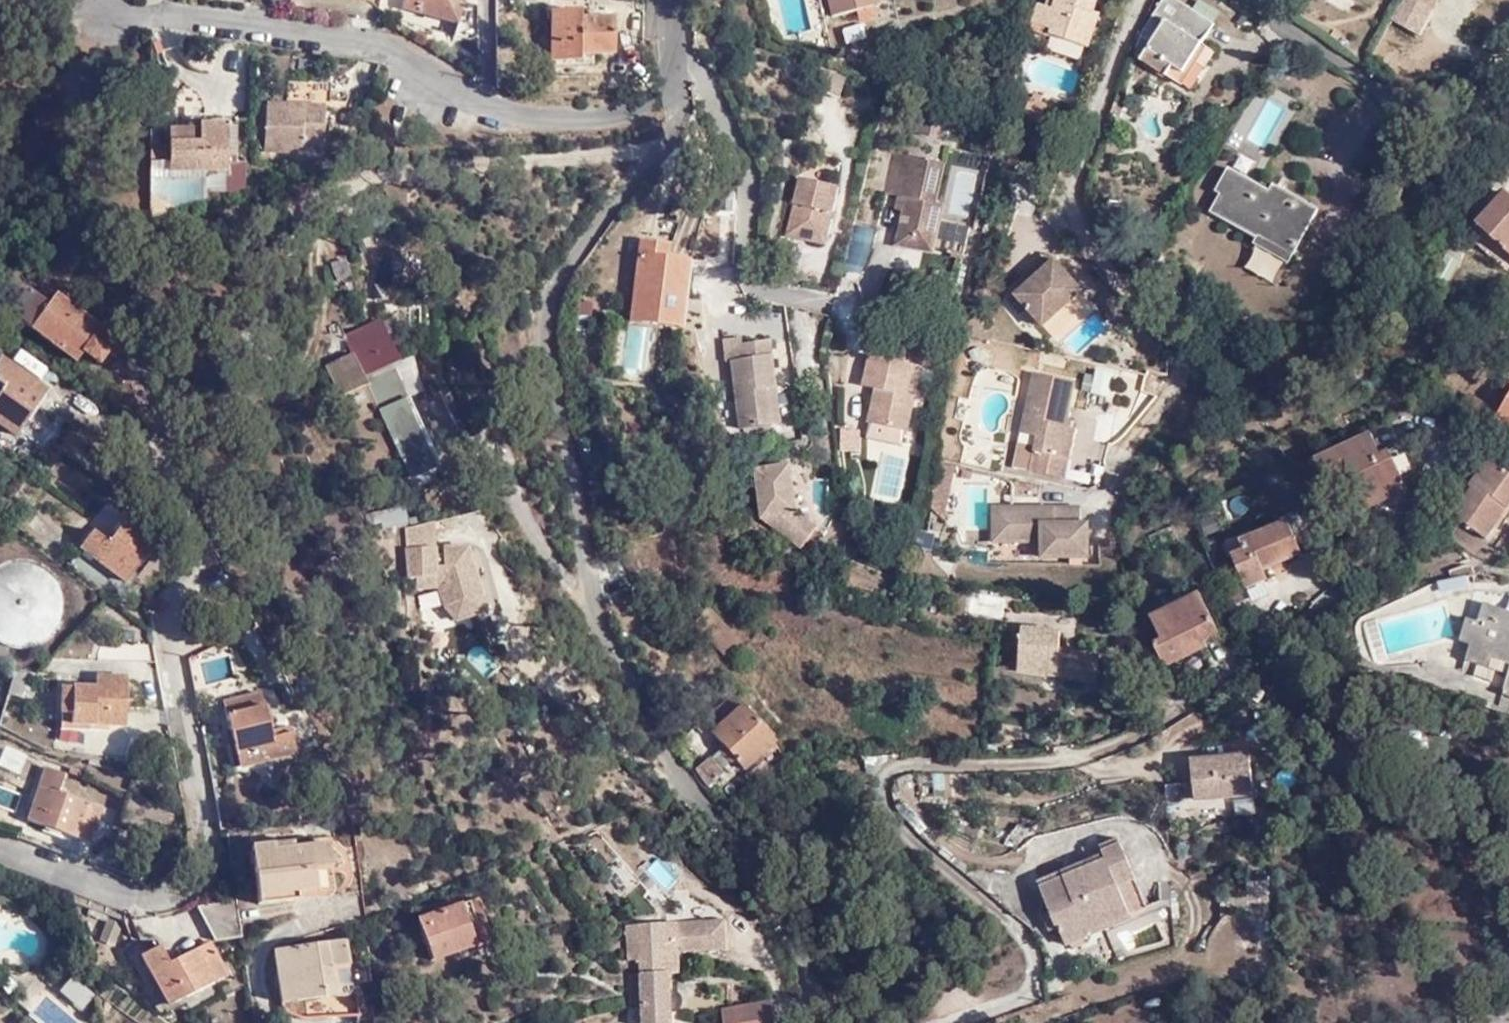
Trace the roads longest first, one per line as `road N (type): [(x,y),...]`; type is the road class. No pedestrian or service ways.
road 1 (residential): [(819,1022),(825,999),(682,778),(584,578),(579,442),(553,346),(588,242),(682,107),(666,0)]
road 2 (residential): [(1508,80),(1430,99),(1403,93),(1241,0)]

